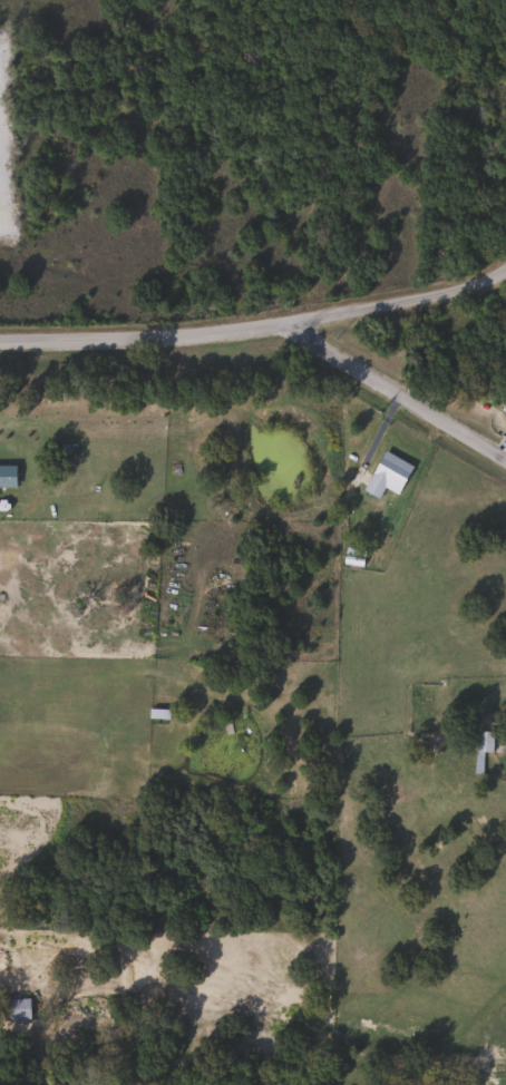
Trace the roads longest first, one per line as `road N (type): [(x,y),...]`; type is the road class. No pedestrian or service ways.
road 1 (residential): [(505,456),(295,320),(189,333),(0,339)]
road 2 (residential): [(295,320),(455,287),(505,264)]

